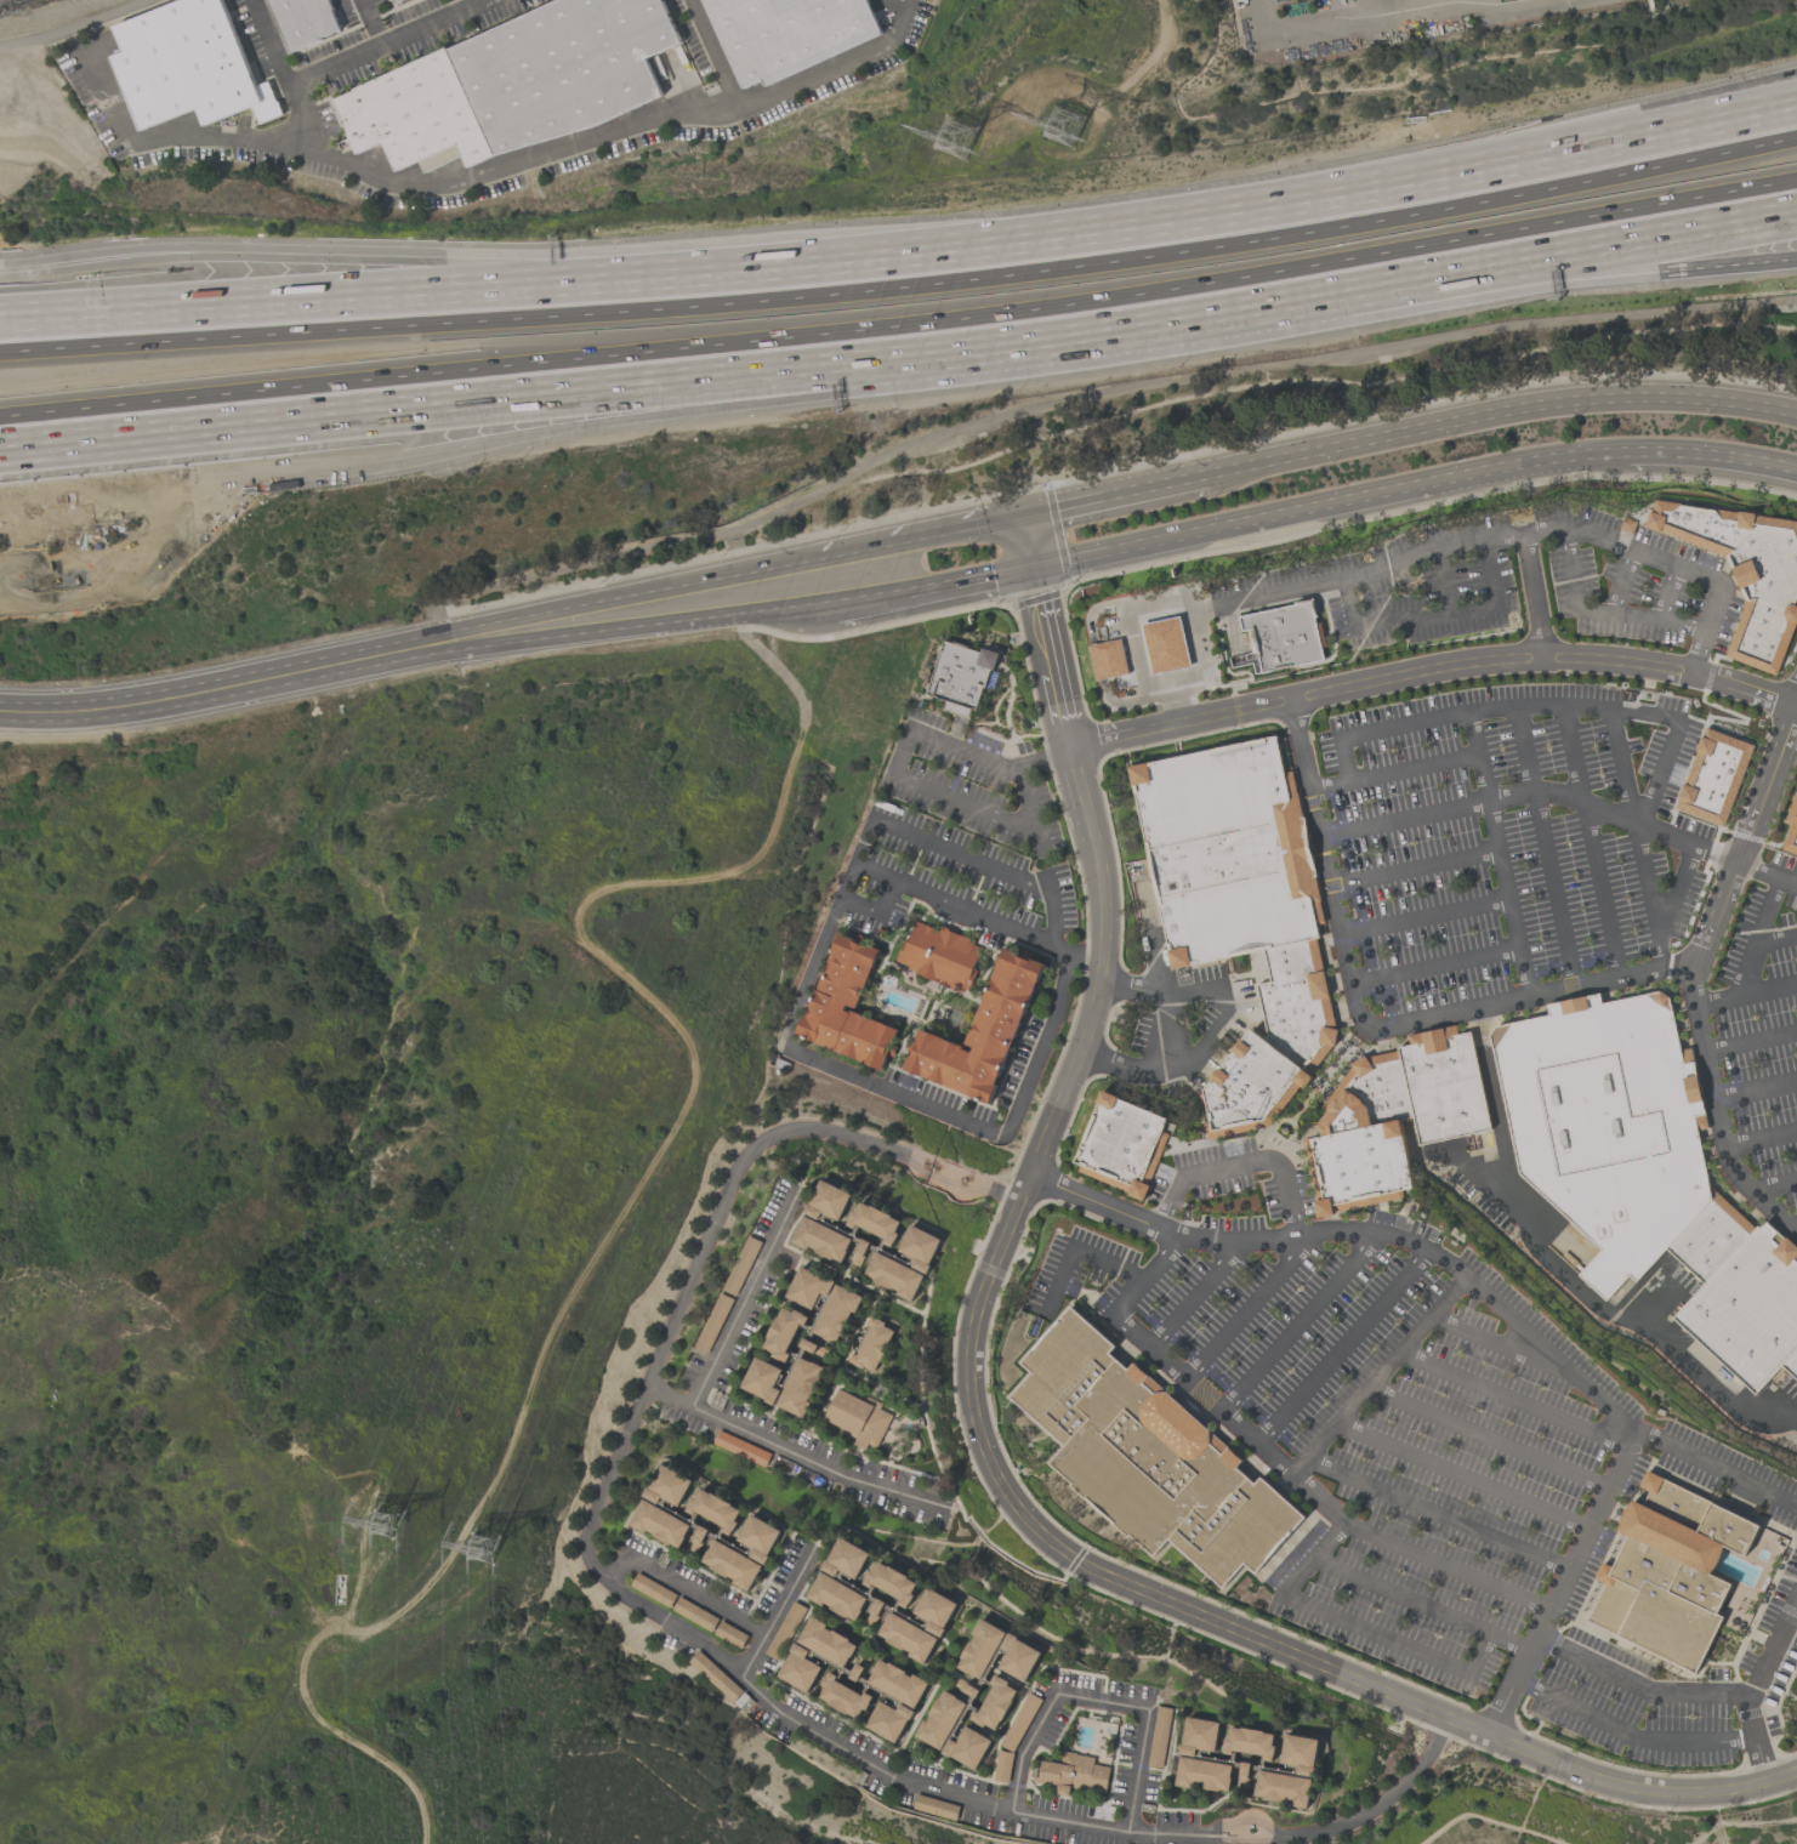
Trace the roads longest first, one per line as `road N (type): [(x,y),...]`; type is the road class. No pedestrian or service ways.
road 1 (residential): [(1796,1772),(1679,1792),(1596,1778),(1251,1638),(1077,1555),(1003,1486),(973,1406),(974,1324),(1091,1021),(1105,904),(1030,564)]
road 2 (motorway): [(0,416),(851,332),(1164,292),(1796,182)]
road 3 (motorway): [(1796,141),(1397,221),(1088,269),(754,306),(0,350)]
road 4 (track): [(427,1843),(421,1797),(319,1720),(306,1662),(320,1629),(381,1627),(448,1566),(510,1449),(542,1350),(699,1086),(695,1047),(593,944),(582,921),(587,901),(612,892),(751,867),(769,850),(806,723),(802,695),(745,633),(744,614)]
road 5 (motorway): [(0,446),(1011,345)]
road 6 (residential): [(1019,1200),(843,1134),(804,1128),(757,1142),(743,1160),(587,1547),(604,1577),(706,1641),(741,1677)]
road 7 (motorway): [(911,257),(0,329)]
road 8 (motorway): [(911,257),(0,273)]
road 9 (motorway): [(275,472),(1011,345)]
road 10 (residential): [(1240,1828),(1127,1832),(1011,1814),(889,1768),(780,1709),(741,1677),(815,1547)]
road 11 (primary): [(897,541),(385,645),(258,684)]
road 12 (primary): [(1030,564),(1626,450)]
road 13 (primary): [(1796,416),(1728,403),(1579,402),(1206,478)]
road 14 (motorway): [(1484,170),(1137,233),(911,257)]
road 15 (primary): [(258,684),(622,628),(831,607)]
road 16 (motorway): [(1011,345),(1458,274)]
road 17 (residential): [(1011,1814),(1019,1755),(1057,1694),(1148,1709),(1127,1832)]
road 18 (motorway): [(1458,274),(1796,214)]
road 19 (motorway): [(1458,274),(1796,256)]
road 20 (motorway): [(1796,78),(1484,170)]
road 21 (motorway): [(1796,106),(1484,170)]
road 22 (residential): [(649,1387),(847,1478),(942,1506)]
road 23 (motorway): [(0,500),(275,472)]
road 24 (motorway): [(140,485),(169,522),(170,565),(143,596),(0,611)]
road 25 (primary): [(0,712),(120,708),(258,684)]
road 26 (residential): [(692,1406),(802,1188)]
road 27 (residential): [(1262,1832),(1319,1832),(1381,1805),(1427,1754),(1444,1718)]
road 28 (residential): [(610,1582),(627,1555),(766,1637)]
road 29 (primary): [(1206,478),(1020,518)]
road 30 (primary): [(1626,450),(1796,468)]
road 31 (primary): [(1020,518),(897,541)]
road 32 (primary): [(908,591),(1030,564)]

